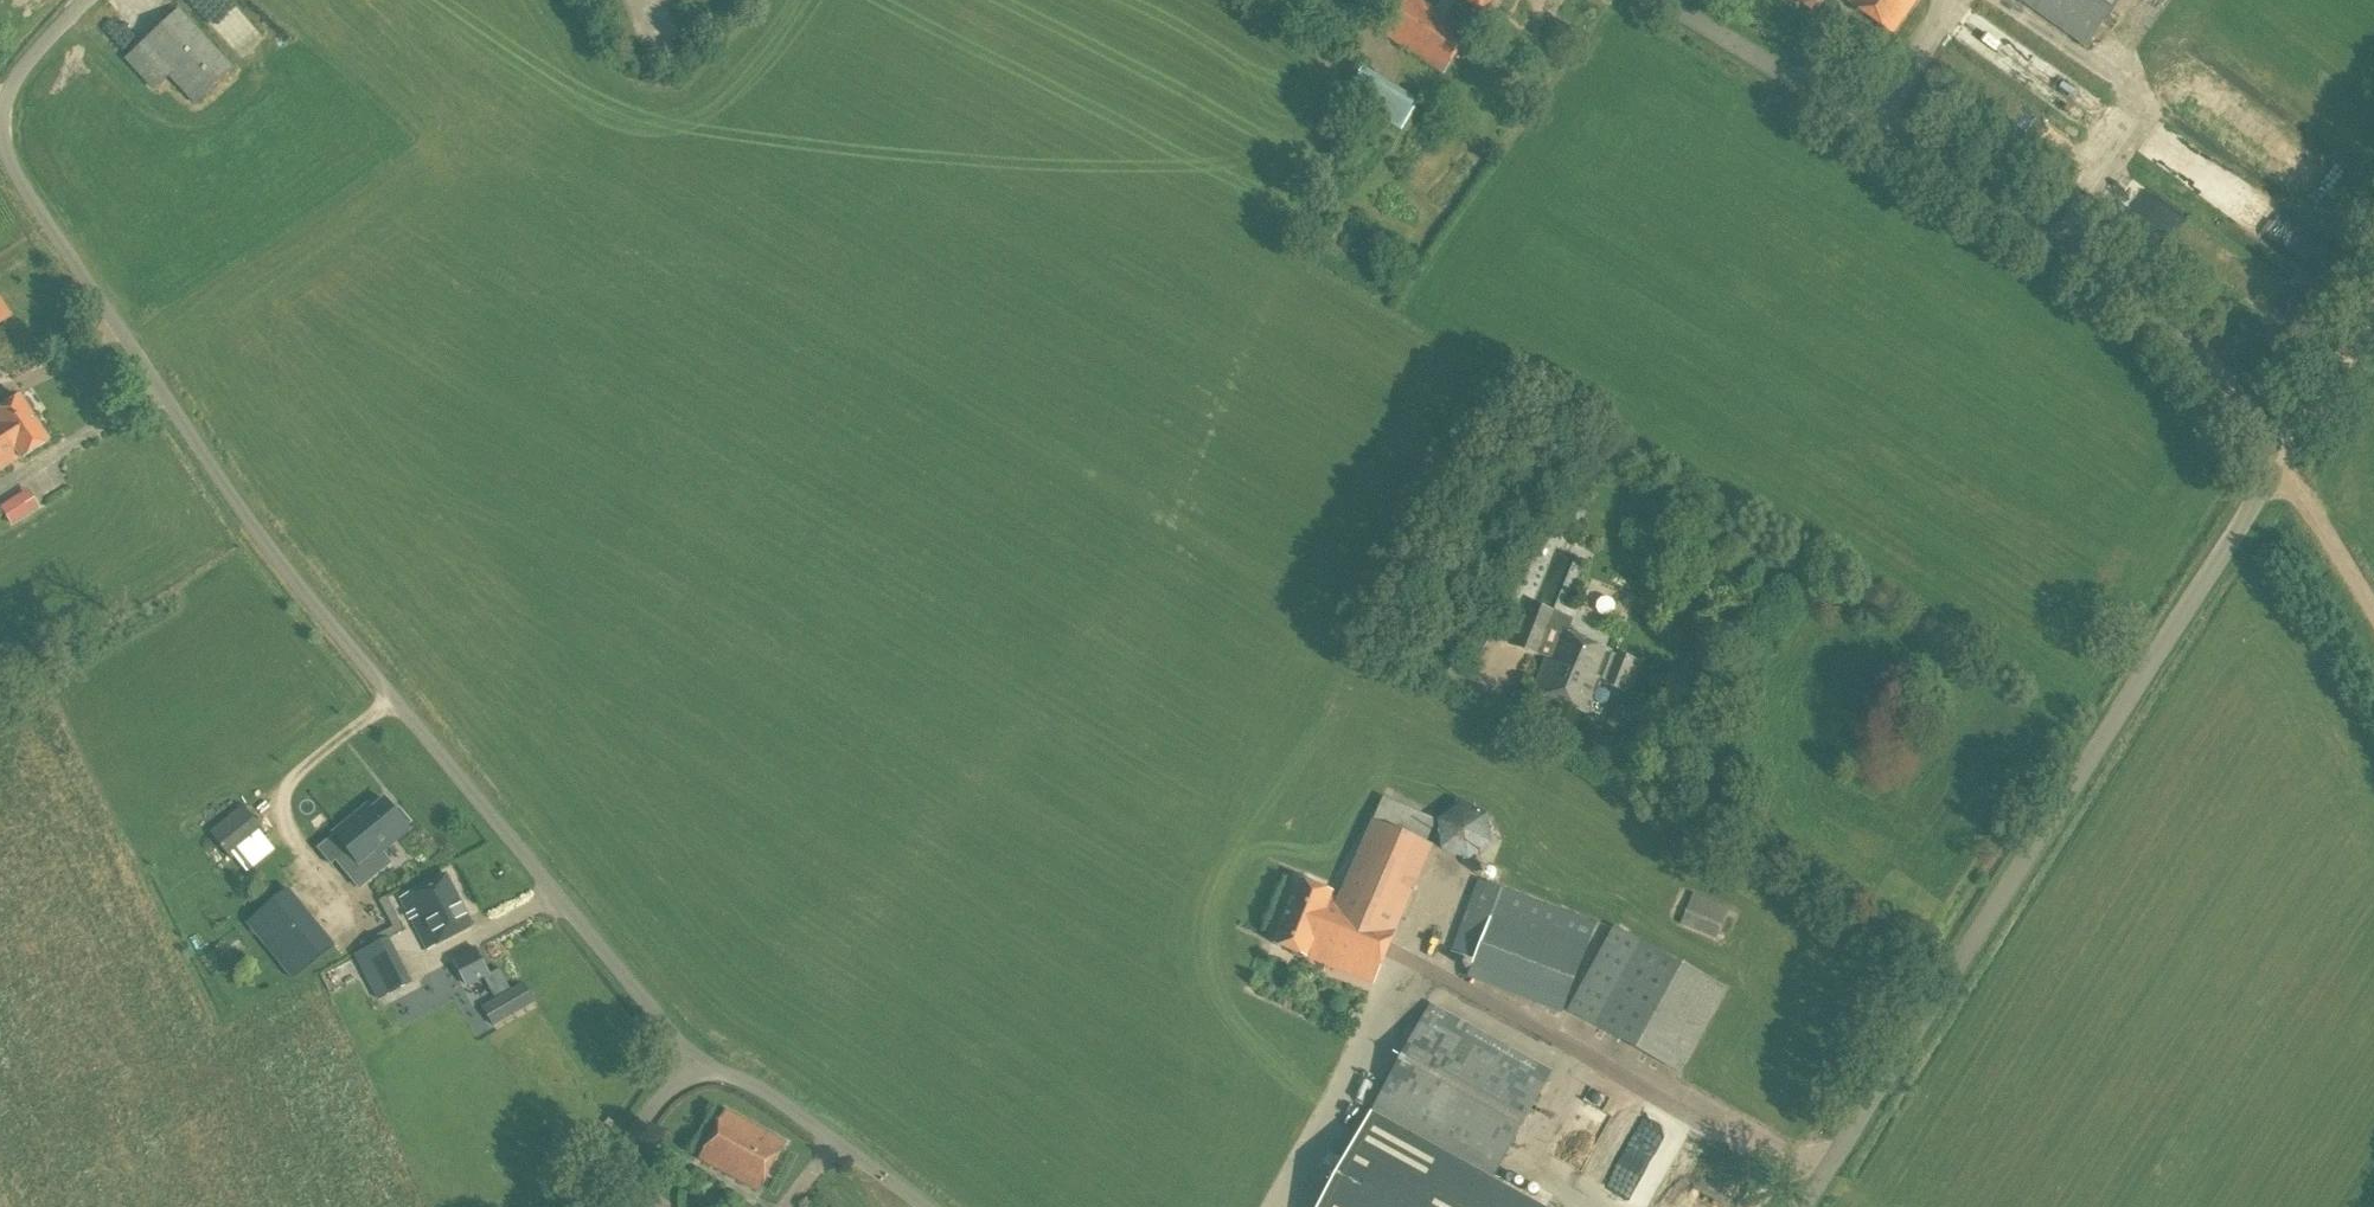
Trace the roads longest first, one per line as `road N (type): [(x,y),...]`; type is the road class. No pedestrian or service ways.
road 1 (unclassified): [(1802,1206),(2276,459),(2194,344),(2160,311),(1674,0)]
road 2 (unclassified): [(700,1058),(595,943),(287,567),(18,176),(4,119),(13,86),(86,0)]
road 3 (track): [(2373,321),(2276,459),(2373,611)]
road 4 (unclassified): [(929,1206),(831,1135),(700,1058)]
road 5 (unclassified): [(582,1206),(632,1131),(700,1058)]

